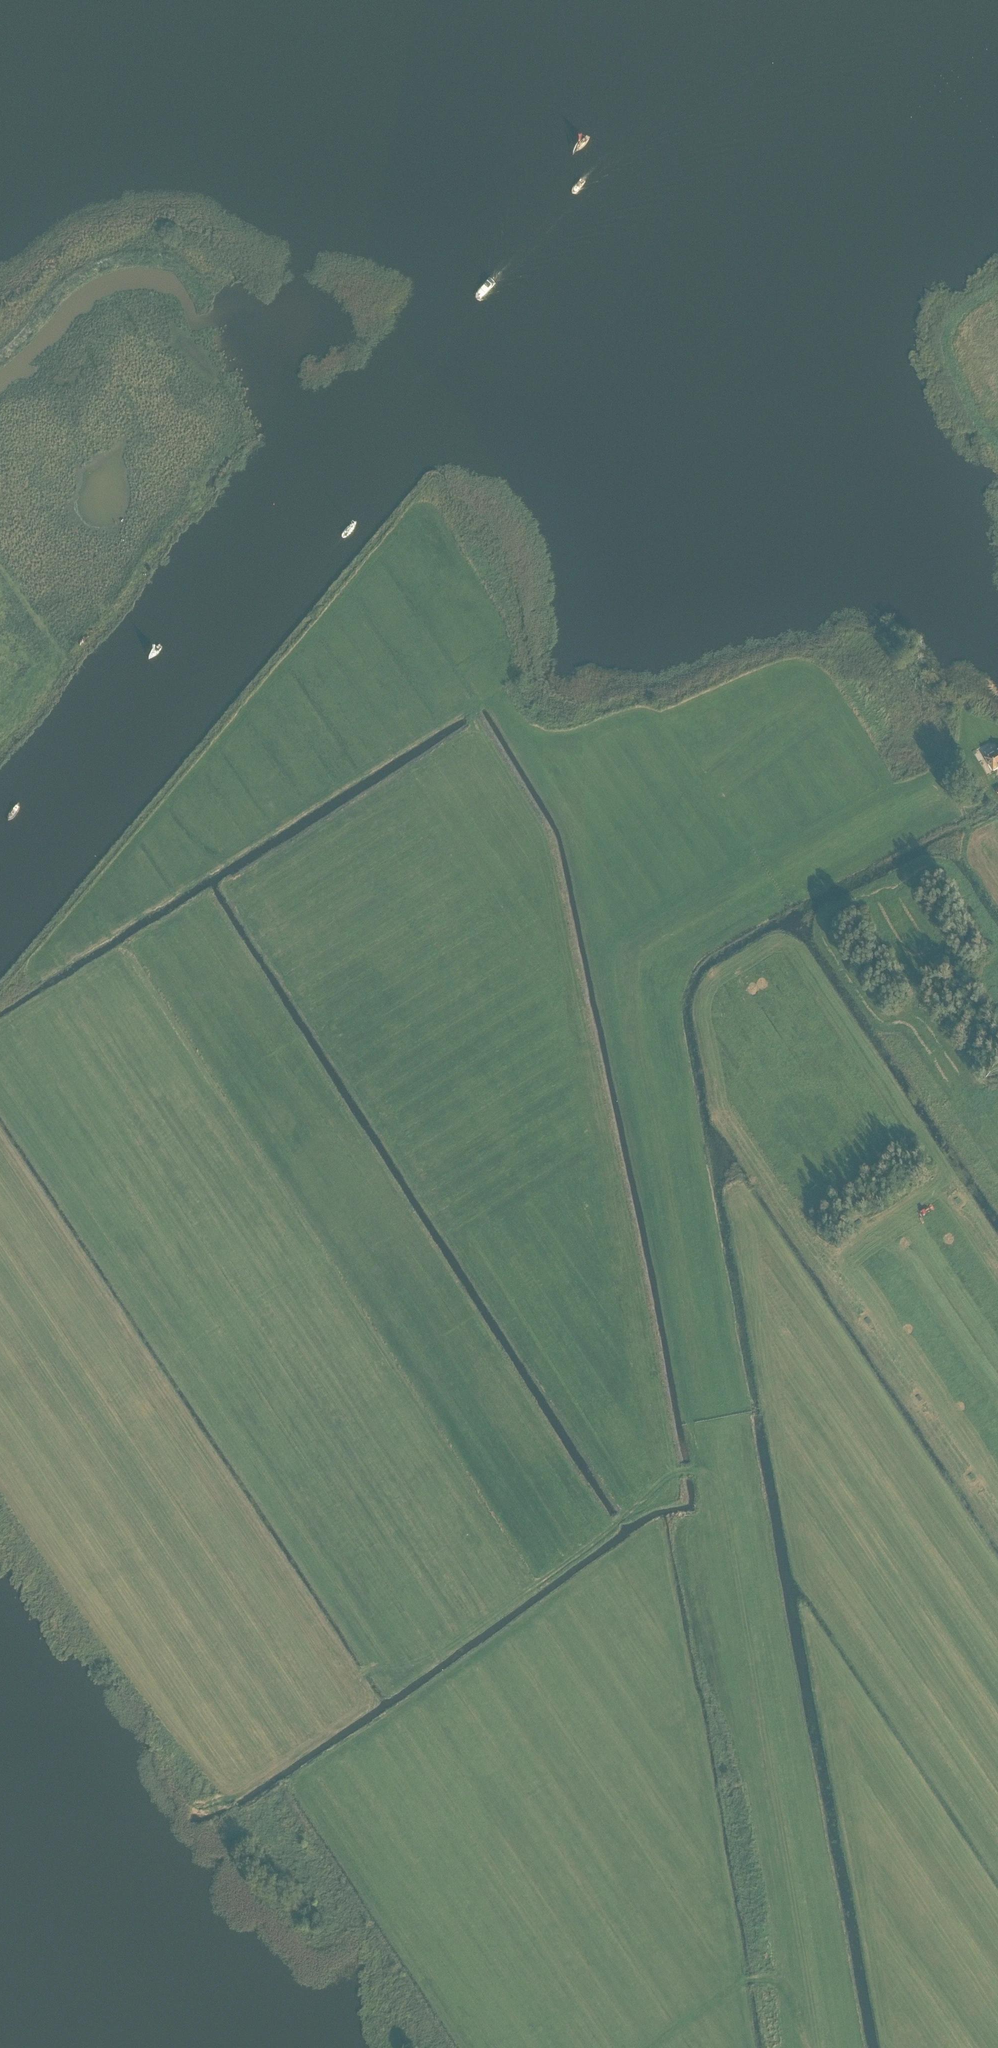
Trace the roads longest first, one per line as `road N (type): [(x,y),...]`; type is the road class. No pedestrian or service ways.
road 1 (track): [(816,2047),(723,1492),(711,1474),(680,1472)]

